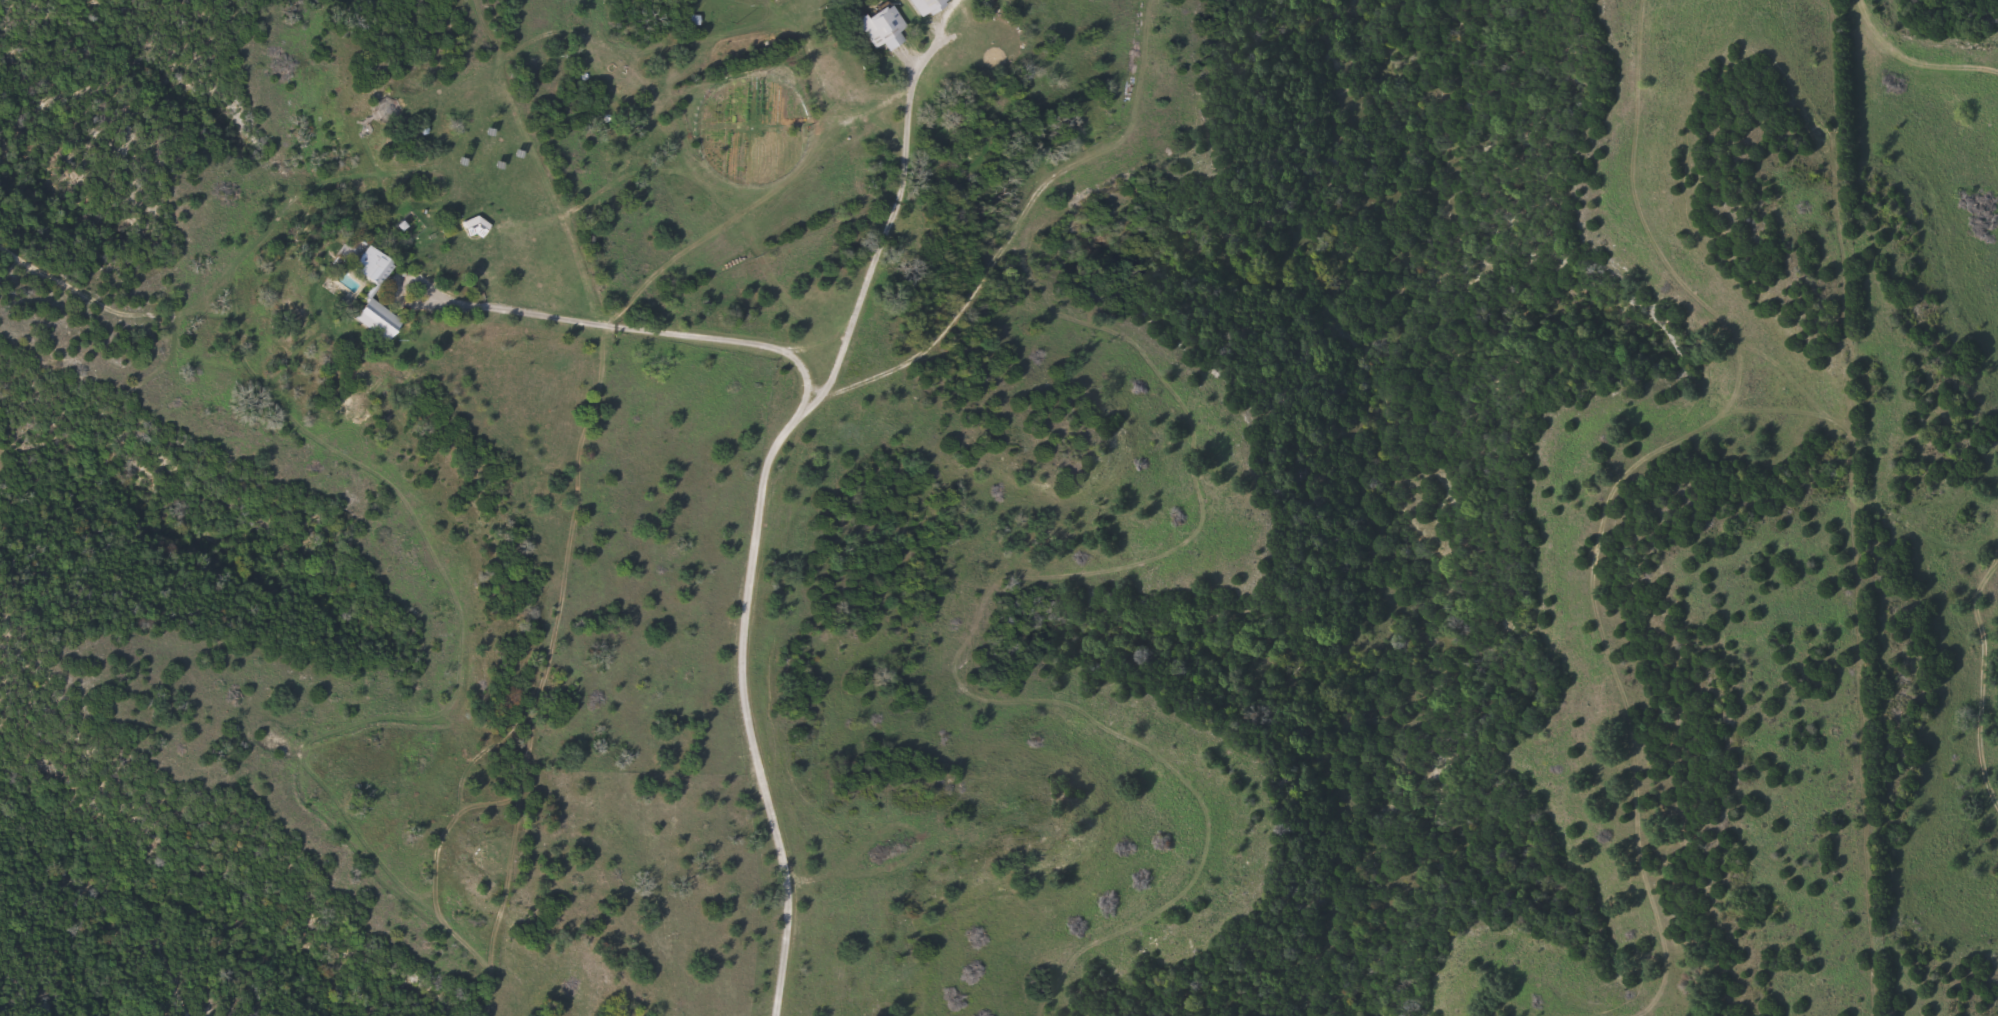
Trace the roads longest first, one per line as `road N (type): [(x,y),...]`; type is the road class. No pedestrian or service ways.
road 1 (residential): [(780,1015),(790,866),(741,683),(754,546),(777,448),(827,385),(914,170),(918,89)]
road 2 (residential): [(207,1015),(178,934),(135,893),(106,883),(0,890)]
road 3 (residential): [(118,314),(0,238)]

